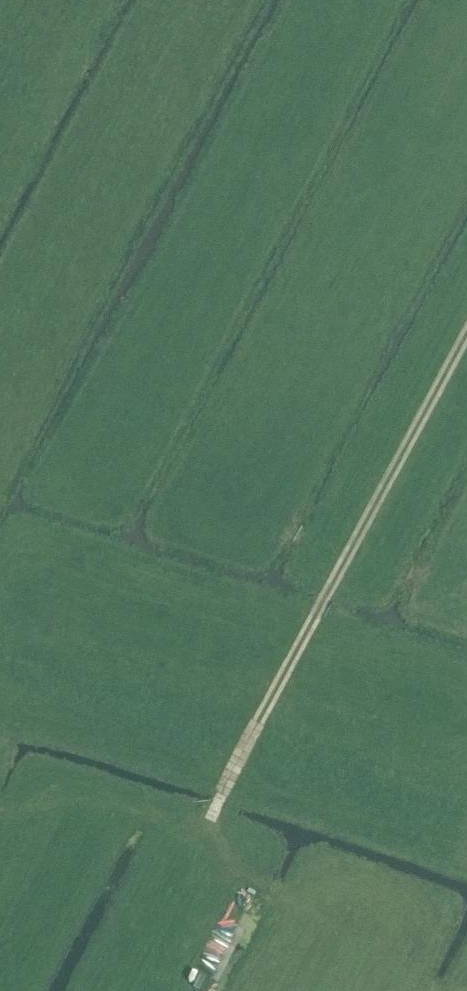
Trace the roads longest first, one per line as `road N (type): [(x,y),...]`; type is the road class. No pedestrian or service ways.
road 1 (track): [(211,824),(466,334)]

